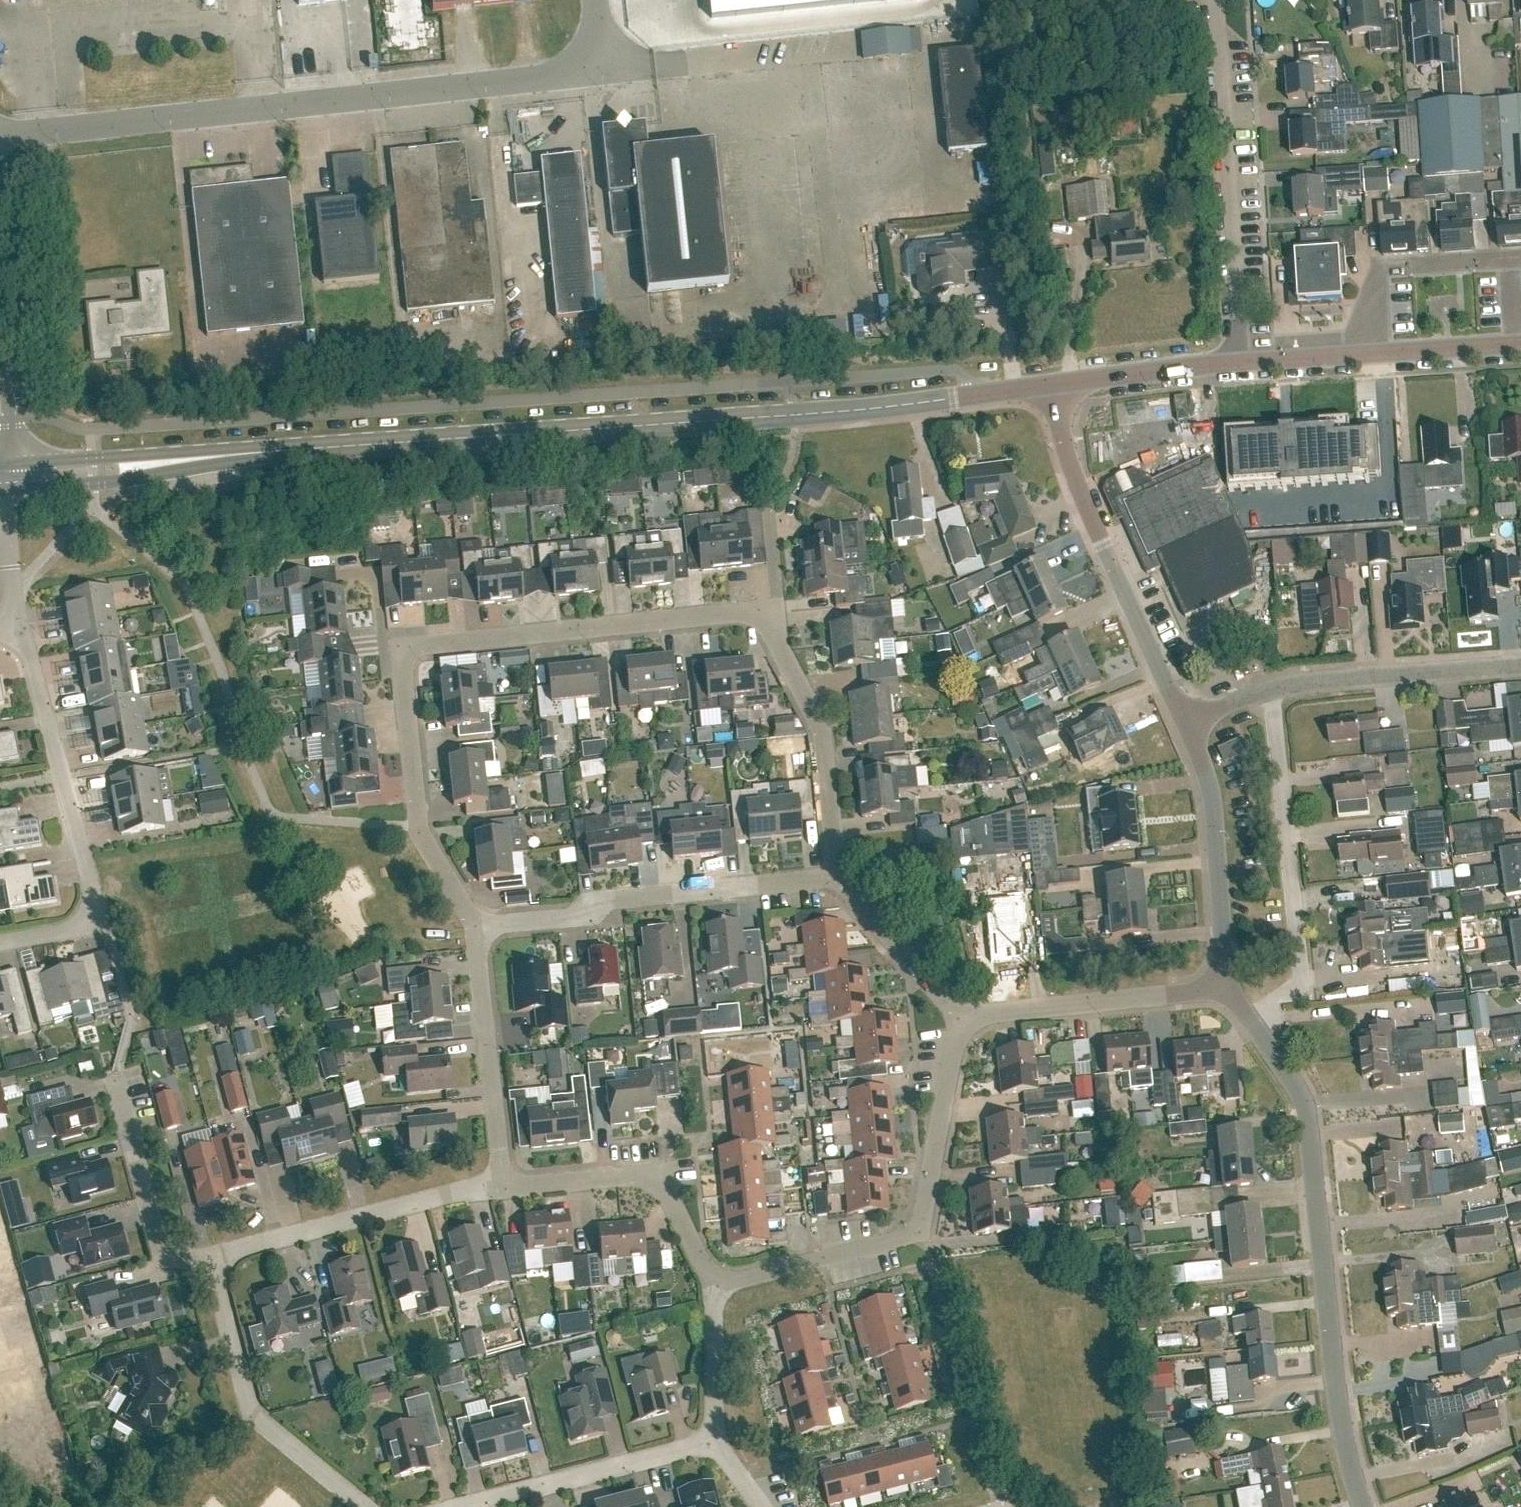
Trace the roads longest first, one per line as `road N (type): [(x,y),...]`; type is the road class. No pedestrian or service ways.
road 1 (residential): [(832,875),(821,736),(769,622),(749,613),(427,644),(403,663),(416,825),(475,923)]
road 2 (tertiary): [(167,462),(878,408),(1054,384)]
road 3 (unclassified): [(0,138),(603,70),(595,0)]
road 4 (residential): [(1251,1018),(1309,1105),(1340,1401),(1366,1506)]
road 5 (residential): [(962,1016),(920,1234),(716,1282)]
road 6 (residential): [(0,942),(101,927),(19,626)]
road 7 (residential): [(1185,726),(1066,451),(1054,384)]
road 8 (residential): [(475,923),(577,915),(614,896),(832,875)]
road 9 (unclassified): [(1239,362),(1216,0)]
road 10 (residential): [(1185,726),(1305,684),(1520,666)]
road 11 (residential): [(365,1506),(250,1413),(212,1257)]
road 12 (residential): [(212,1257),(503,1187)]
road 13 (residential): [(716,1282),(657,1175),(503,1187)]
road 14 (residential): [(1226,991),(1211,792),(1185,726)]
road 15 (residential): [(503,1187),(475,923)]
road 16 (residential): [(1226,991),(962,1016)]
road 17 (residential): [(711,1441),(467,1506)]
road 18 (residential): [(118,1080),(162,1256),(212,1257)]
road 19 (residential): [(1372,353),(1381,267),(1520,259)]
road 20 (residential): [(962,1016),(832,875)]
road 21 (tertiary): [(1054,384),(1239,362)]
road 22 (tertiary): [(1,492),(121,479),(167,462)]
road 23 (residential): [(716,1282),(711,1441)]
road 24 (tertiary): [(167,462),(13,463)]
road 25 (tertiary): [(1372,353),(1520,345)]
road 26 (residential): [(19,626),(1,492)]
road 27 (tertiary): [(1239,362),(1372,353)]

